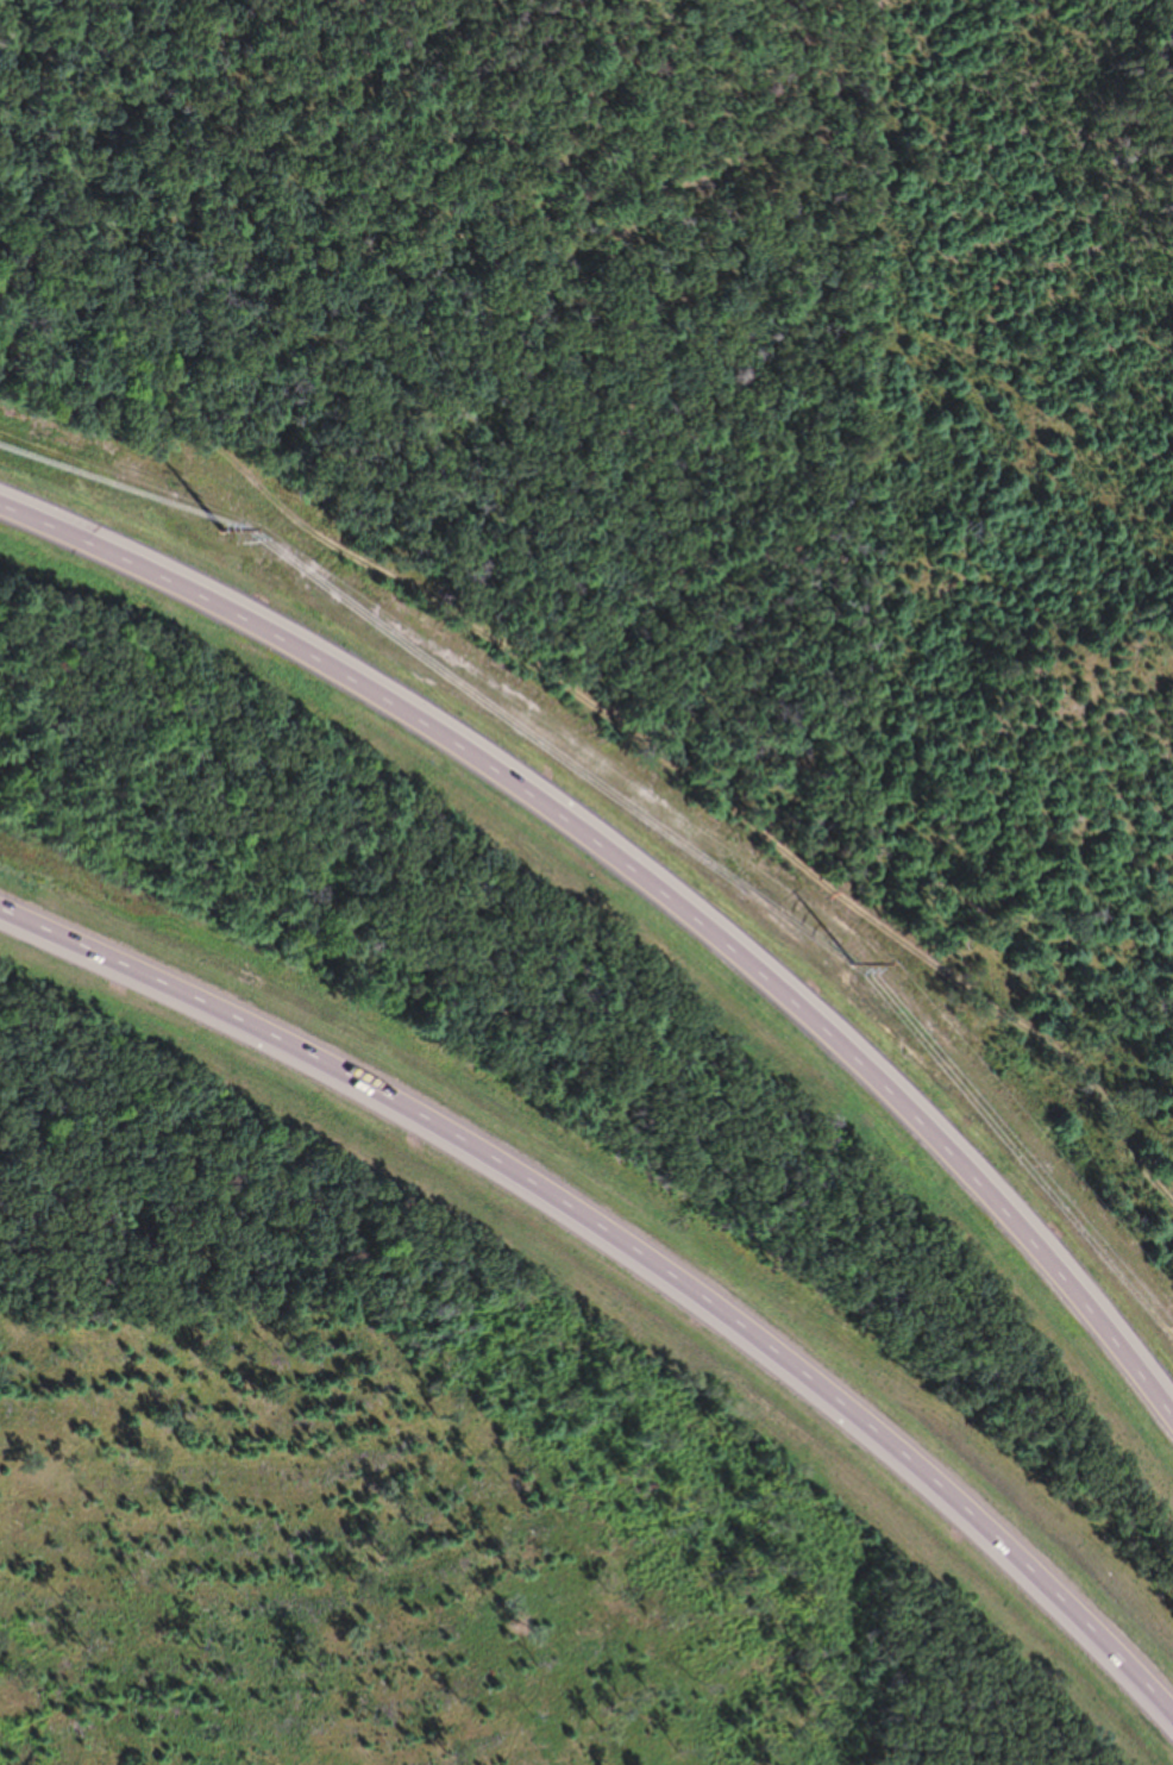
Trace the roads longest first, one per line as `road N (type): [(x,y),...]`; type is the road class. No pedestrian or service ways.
road 1 (motorway): [(1172,1416),(910,1096),(720,944),(491,772),(316,664),(0,516)]
road 2 (motorway): [(0,922),(482,1159),(805,1369),(1172,1734)]

